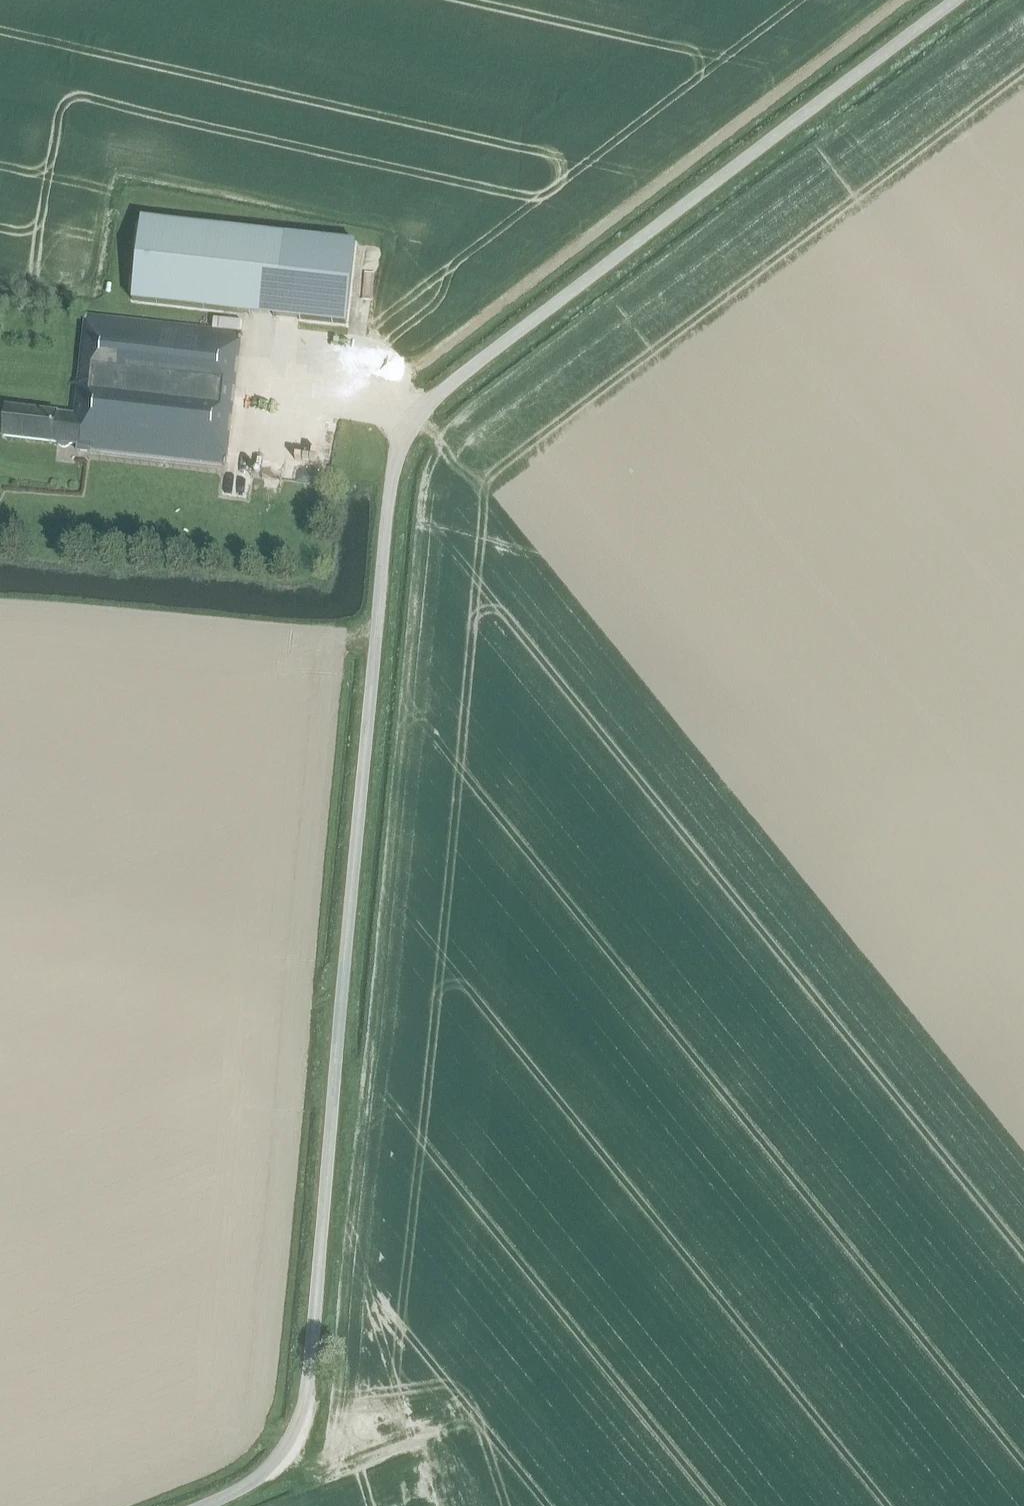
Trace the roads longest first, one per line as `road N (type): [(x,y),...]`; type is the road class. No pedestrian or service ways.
road 1 (unclassified): [(196,1505),(266,1470),(289,1440),(305,1395),(386,507),(400,437),(429,399),(953,0)]

